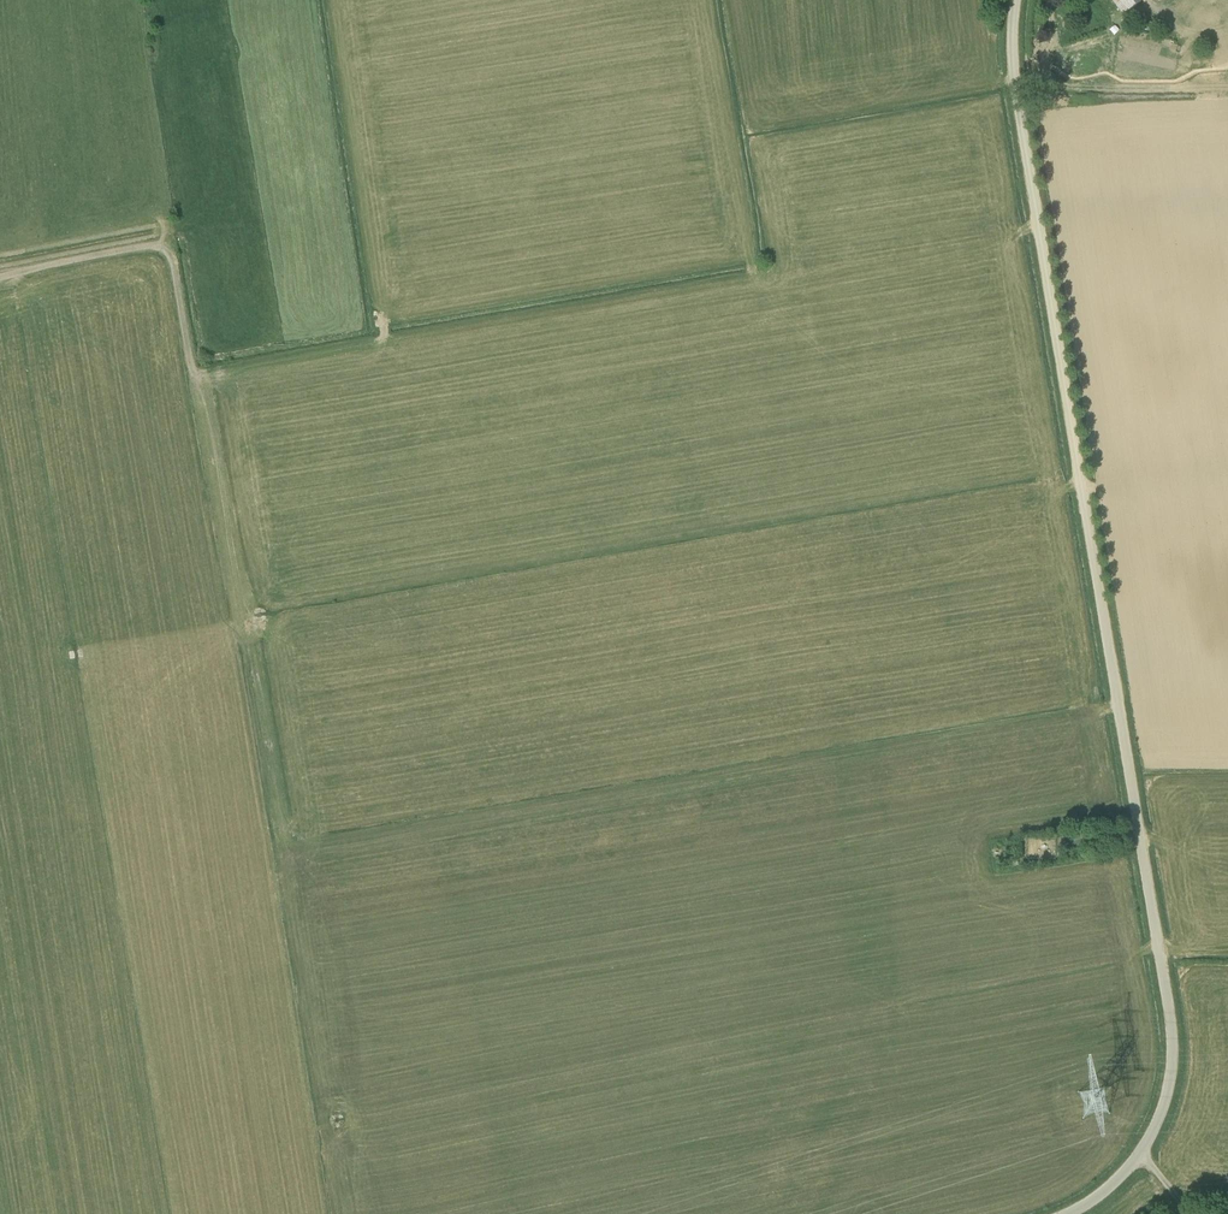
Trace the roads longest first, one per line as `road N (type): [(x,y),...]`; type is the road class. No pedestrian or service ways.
road 1 (unclassified): [(1068,1213),(1134,1166),(1170,1085),(1173,1036),(1019,101),(1016,0)]
road 2 (track): [(0,277),(163,251),(194,385)]

